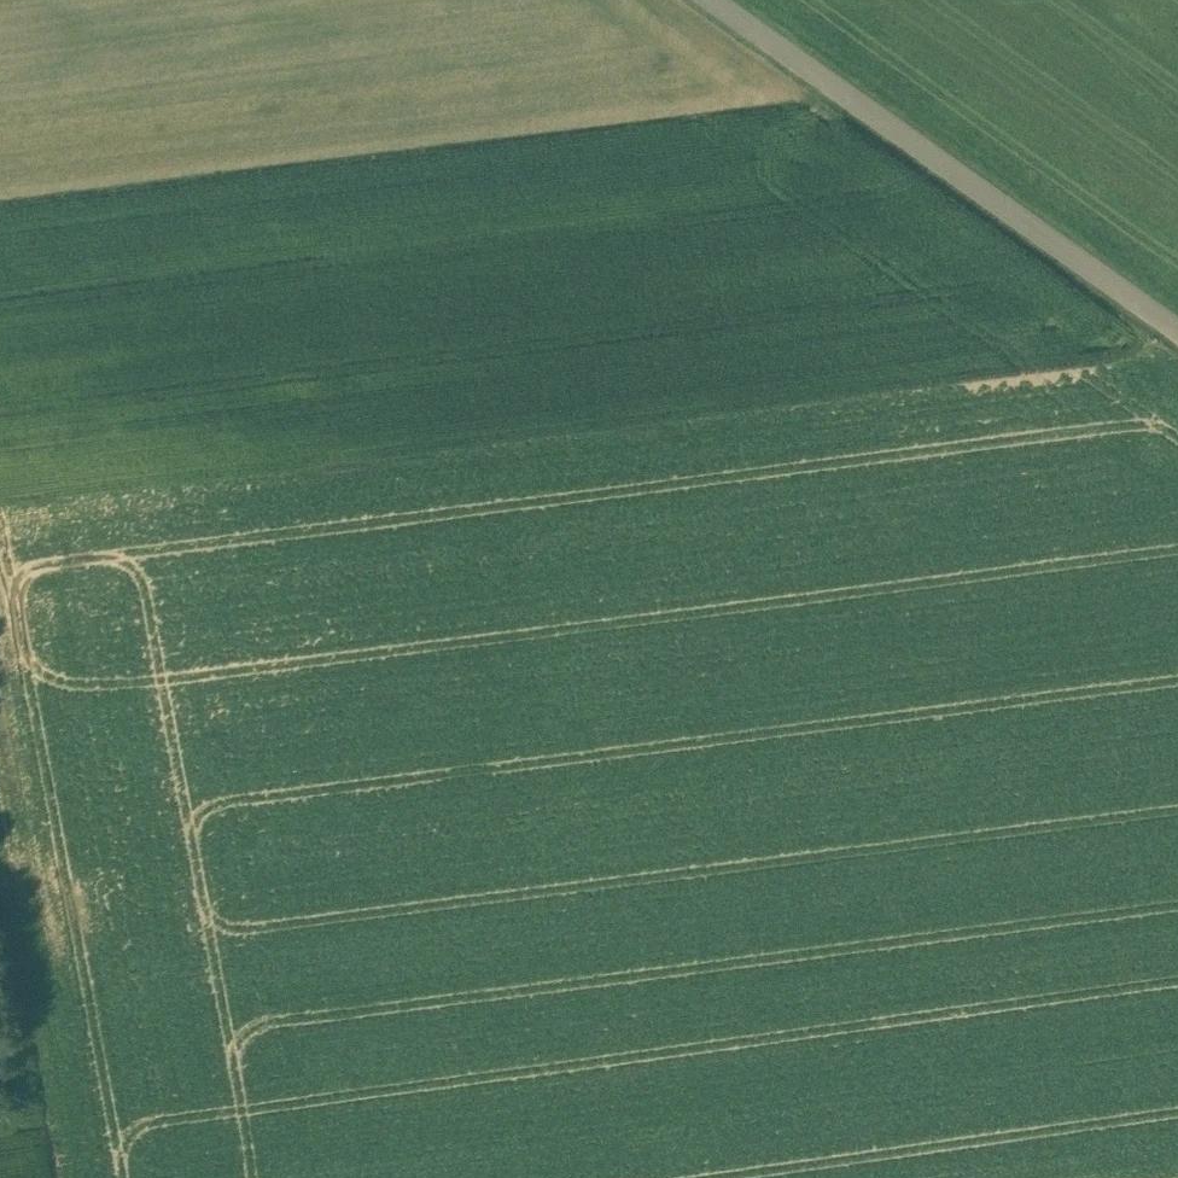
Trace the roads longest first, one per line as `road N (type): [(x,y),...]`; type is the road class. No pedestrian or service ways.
road 1 (unclassified): [(1177,328),(712,0)]

